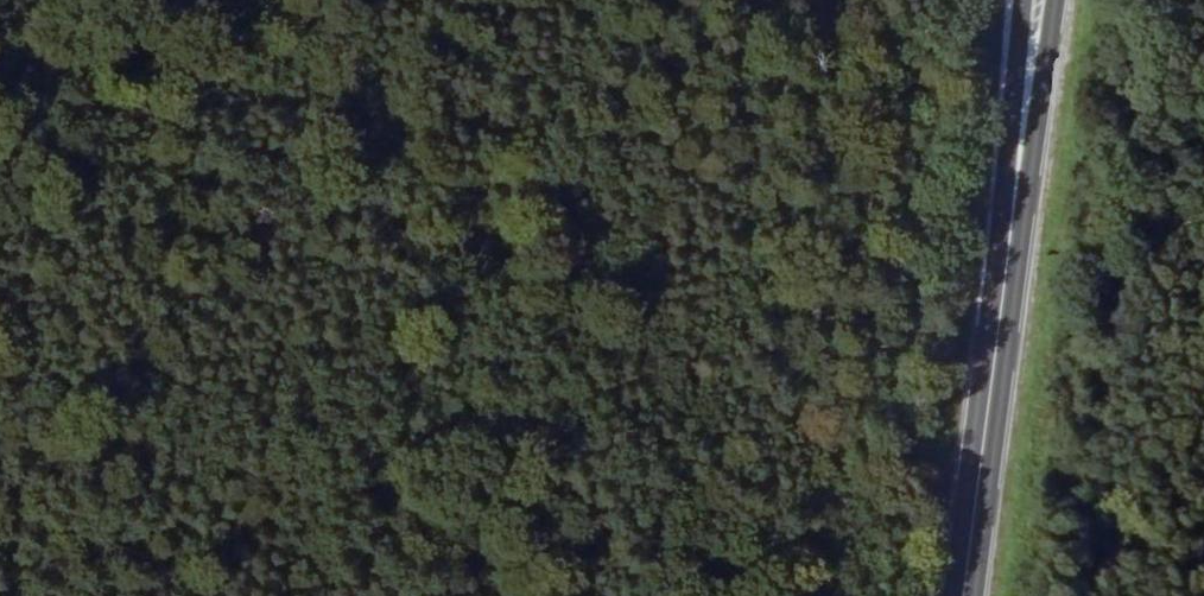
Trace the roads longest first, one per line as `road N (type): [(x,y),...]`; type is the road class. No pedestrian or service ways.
road 1 (primary): [(1037,0),(960,595)]

